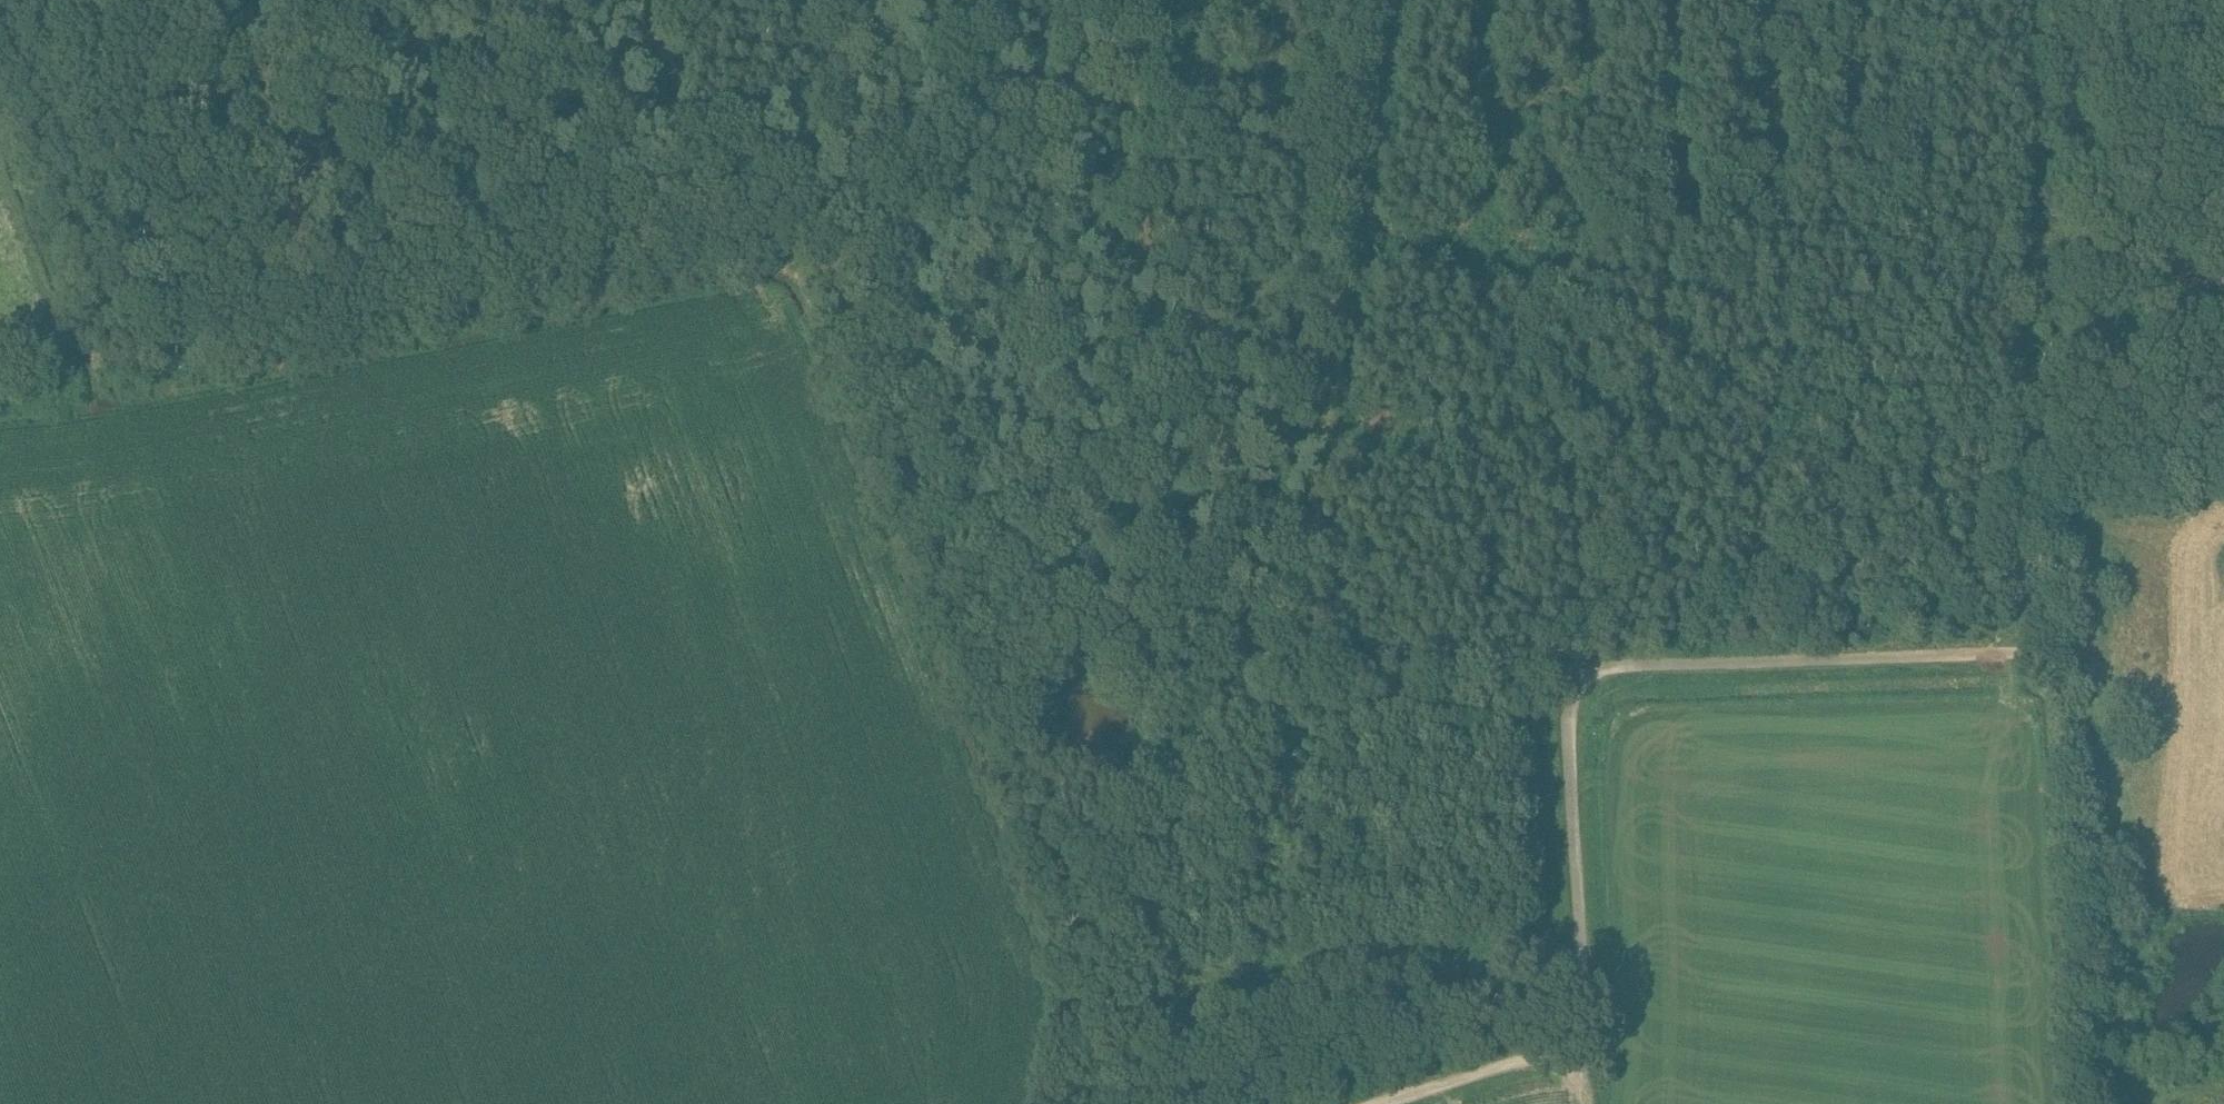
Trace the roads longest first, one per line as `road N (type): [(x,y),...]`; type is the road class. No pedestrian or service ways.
road 1 (unclassified): [(1374,1103),(1585,1040),(1568,712),(1592,672),(2031,654)]

